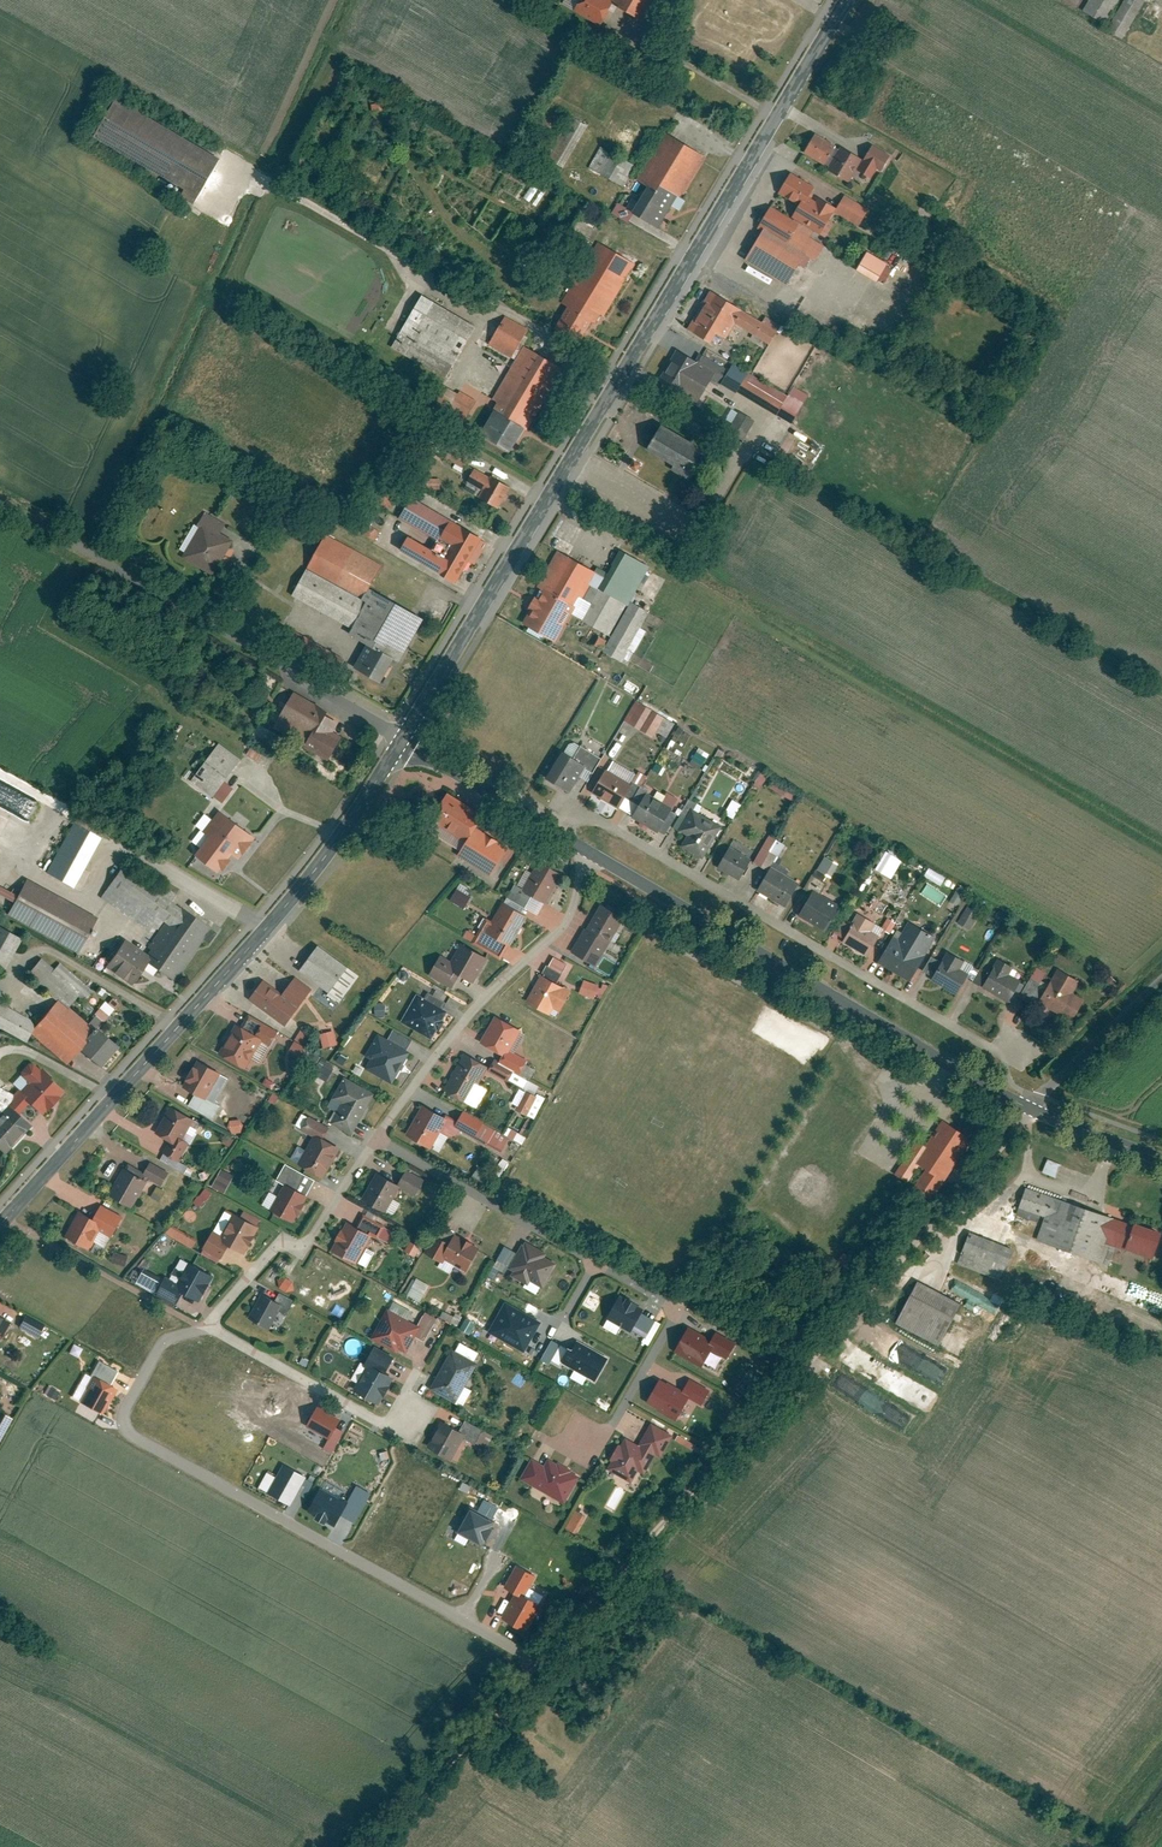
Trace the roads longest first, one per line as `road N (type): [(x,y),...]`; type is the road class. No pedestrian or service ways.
road 1 (tertiary): [(410,742),(845,0)]
road 2 (unclassified): [(538,1661),(1027,1108)]
road 3 (tertiary): [(0,1221),(336,845),(410,742)]
road 4 (residential): [(1012,1059),(579,806),(555,827)]
road 5 (residential): [(465,1617),(140,1441),(123,1419),(166,1340),(208,1325)]
road 6 (tertiary): [(592,850),(1027,1108)]
road 7 (residential): [(93,555),(410,742)]
road 8 (residential): [(592,850),(572,917),(488,995),(377,1136)]
road 9 (residential): [(377,1136),(303,1247),(283,1240),(208,1325)]
road 10 (residential): [(584,1438),(616,1421),(680,1307),(594,1258)]
road 11 (residential): [(594,1258),(377,1136)]
road 12 (unclassified): [(373,1846),(538,1661)]
road 13 (residential): [(208,1325),(378,1420),(412,1414)]
road 14 (unclassified): [(1161,980),(1027,1108)]
road 15 (tertiary): [(410,742),(555,827)]
road 16 (tertiary): [(1027,1108),(1161,1156)]

